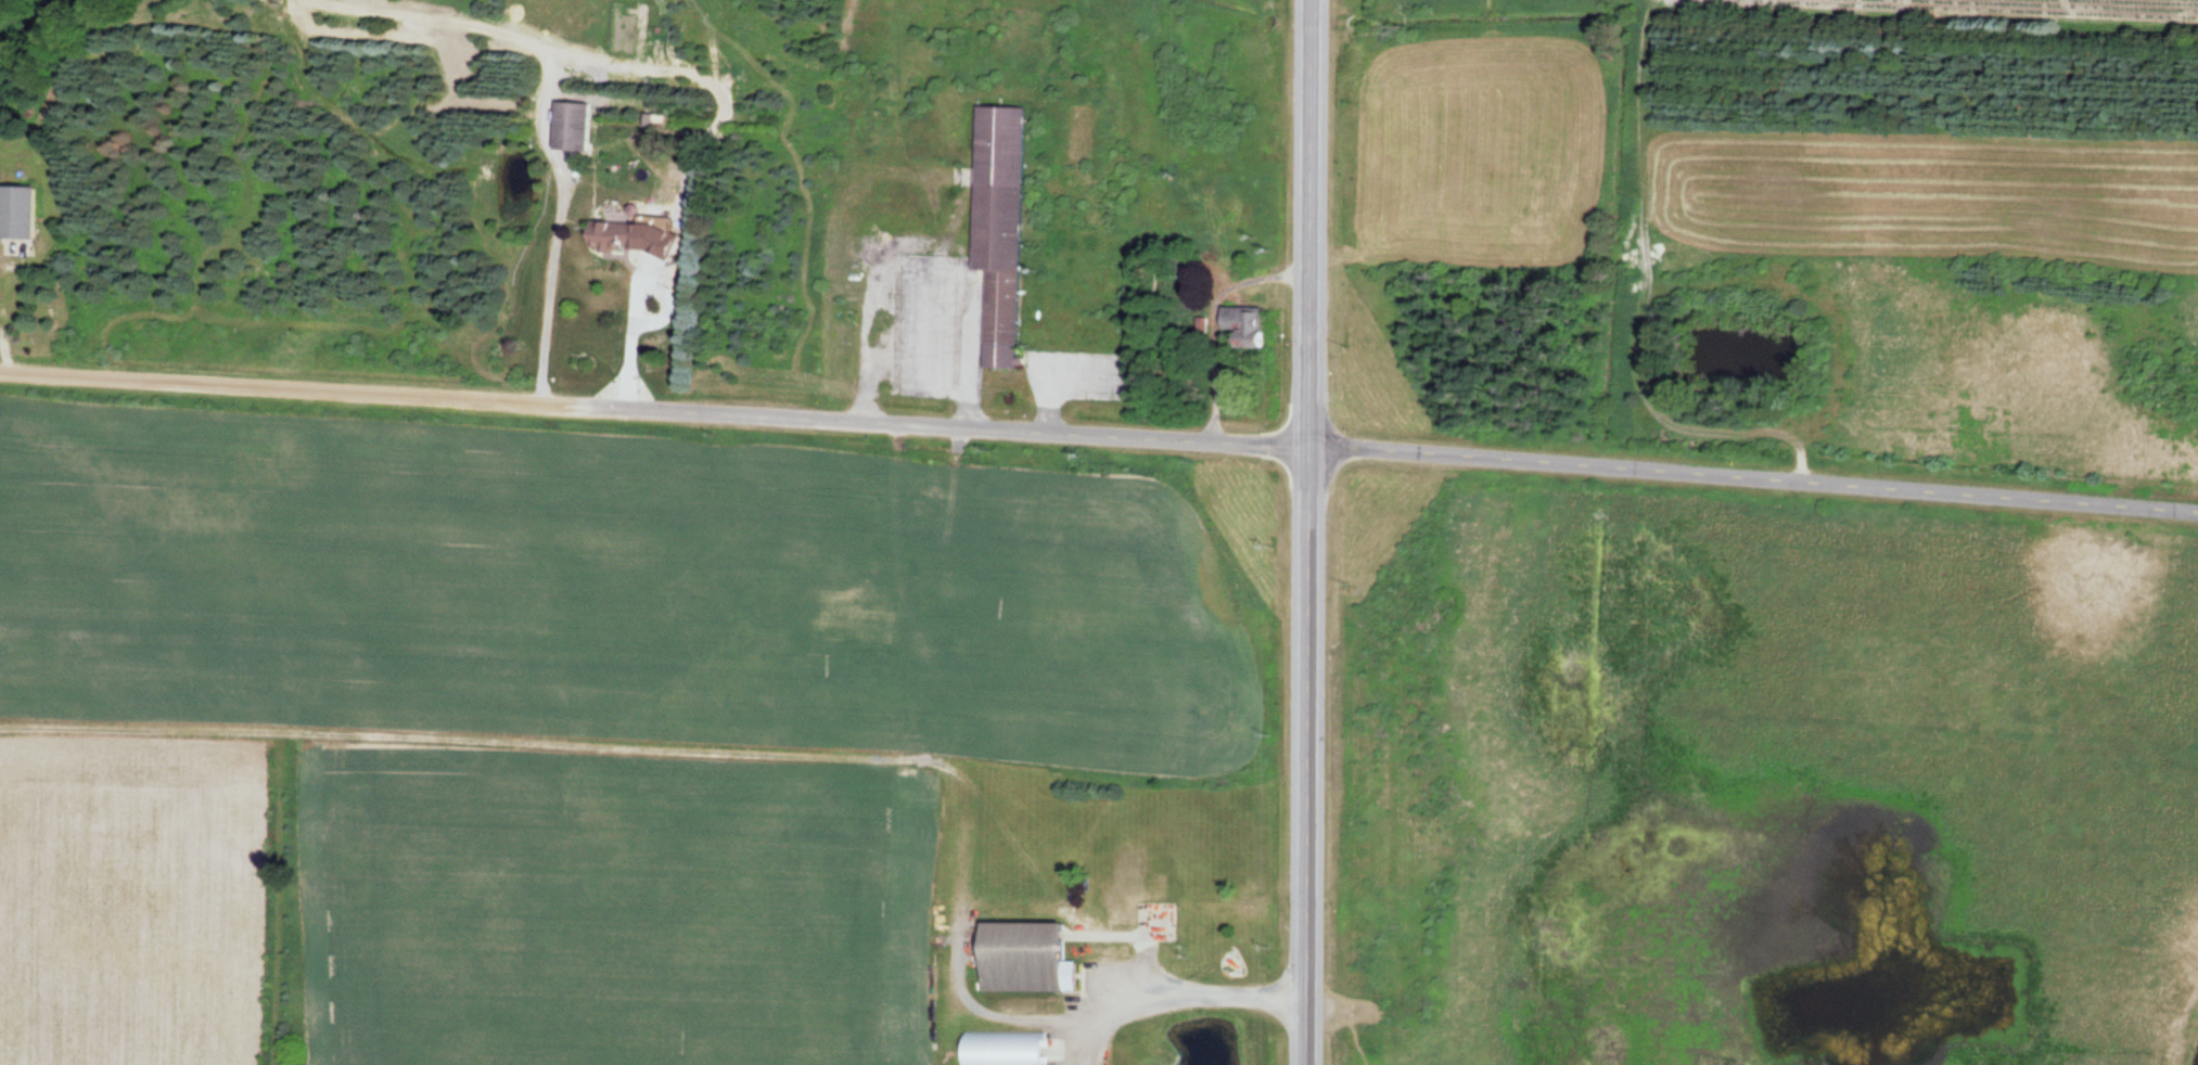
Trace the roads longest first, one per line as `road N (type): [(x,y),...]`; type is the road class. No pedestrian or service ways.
road 1 (primary): [(1309,1064),(1308,0)]
road 2 (residential): [(2197,505),(1308,447)]
road 3 (residential): [(1308,447),(574,403)]
road 4 (residential): [(574,403),(0,368)]

